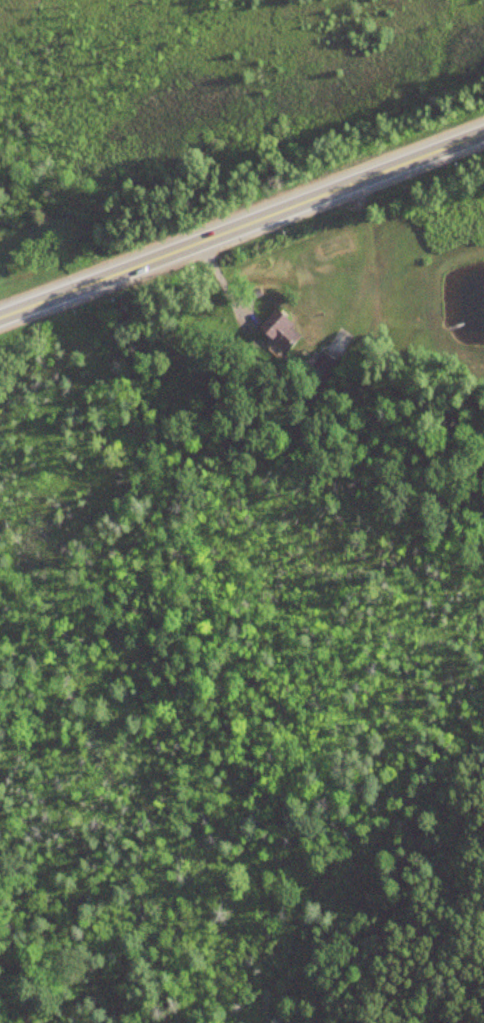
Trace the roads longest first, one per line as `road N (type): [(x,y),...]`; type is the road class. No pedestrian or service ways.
road 1 (tertiary): [(0,320),(483,136)]

